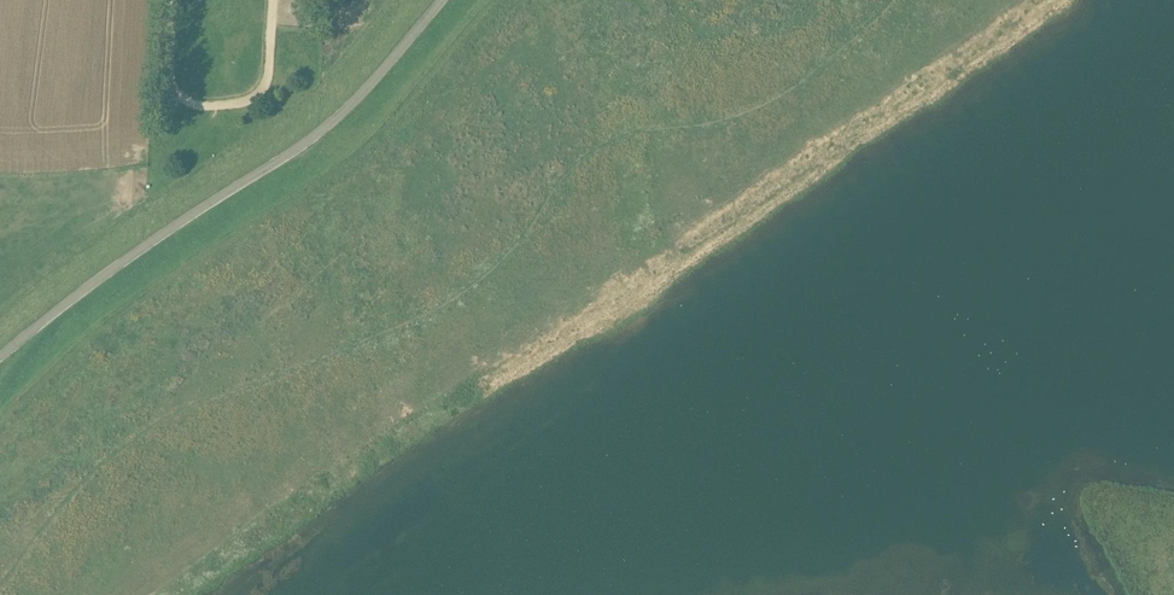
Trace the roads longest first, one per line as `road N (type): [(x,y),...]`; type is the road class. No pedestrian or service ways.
road 1 (tertiary): [(0,355),(173,226),(334,122),(442,0)]

